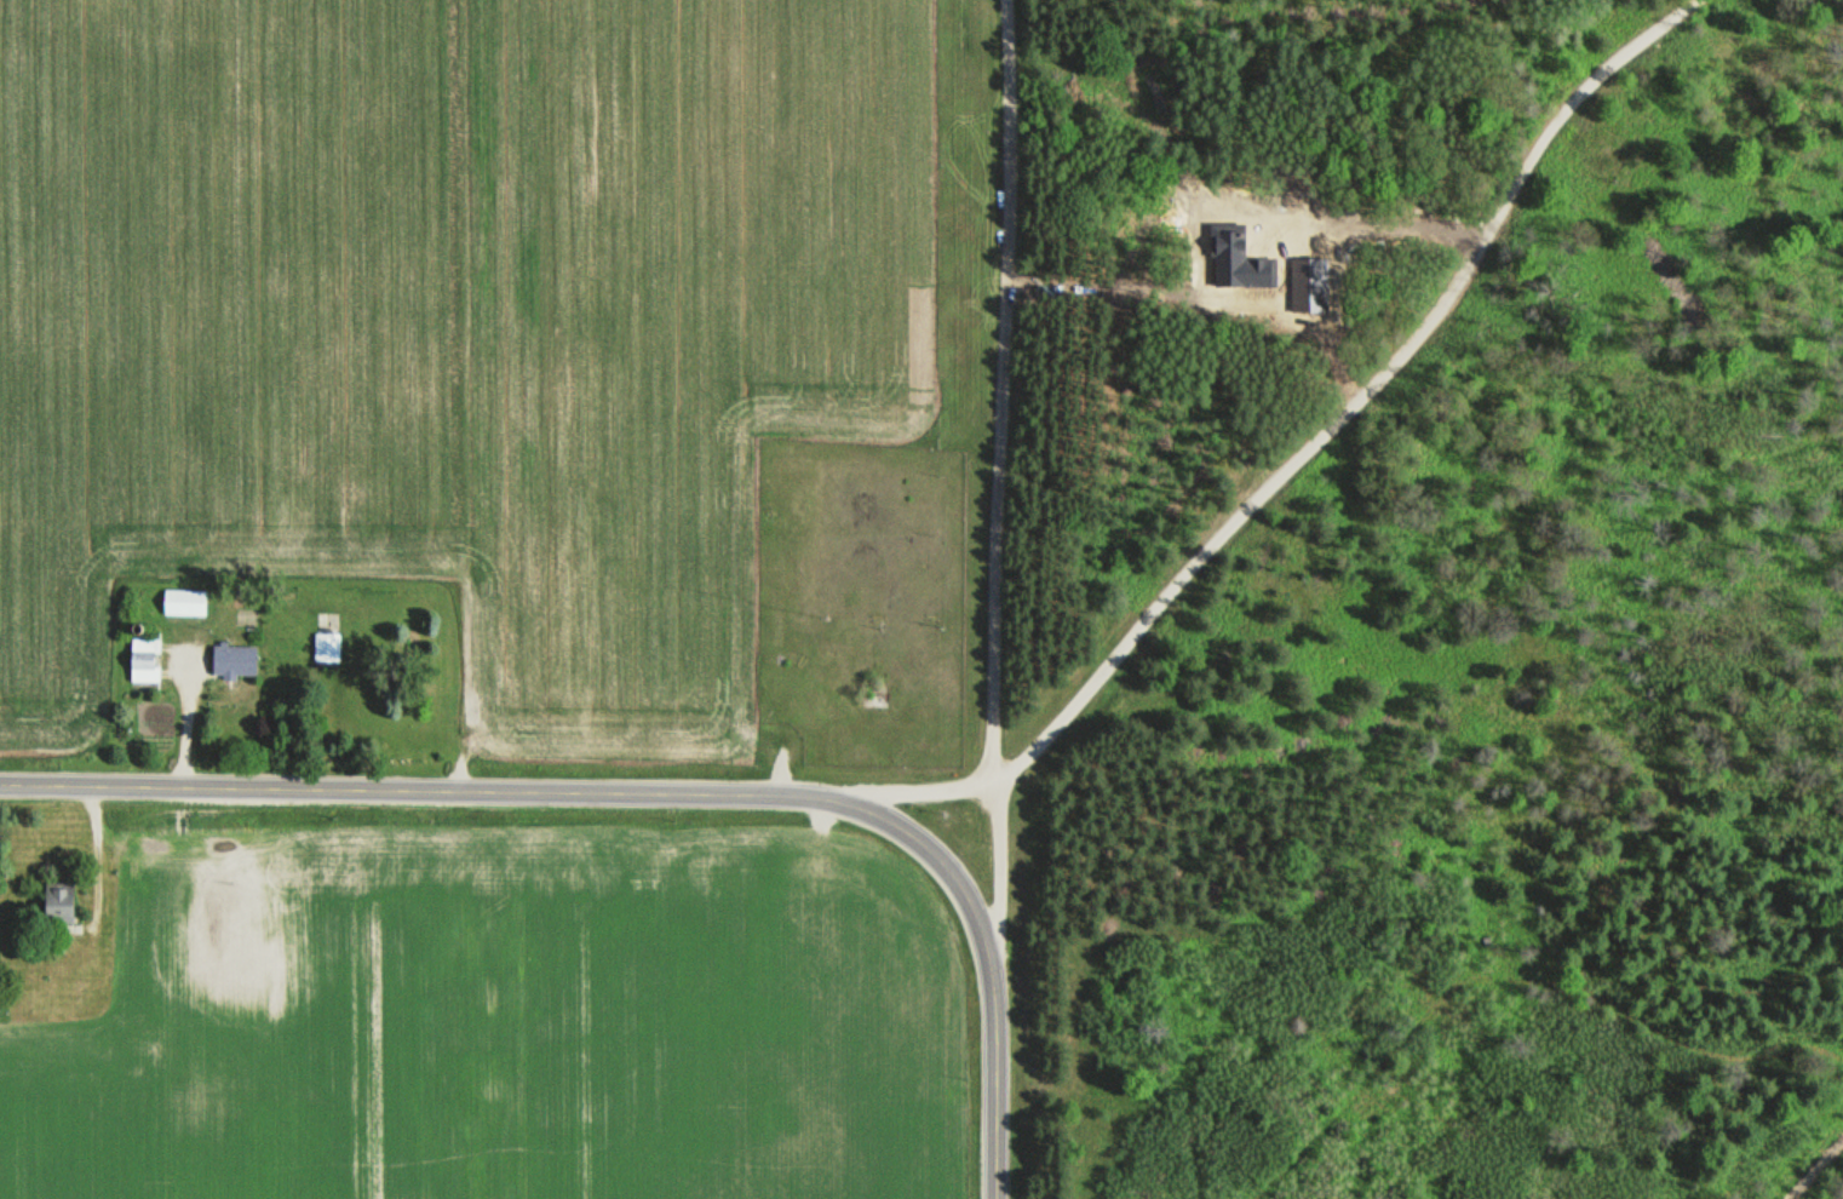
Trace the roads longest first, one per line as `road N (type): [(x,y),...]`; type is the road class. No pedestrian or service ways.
road 1 (track): [(994,975),(1000,792),(993,763),(1015,111),(1007,0)]
road 2 (residential): [(809,797),(0,784)]
road 3 (residential): [(994,975),(966,897),(947,871),(890,827),(809,797)]
road 4 (residential): [(996,1198),(994,975)]
road 5 (residential): [(809,797),(998,779)]

